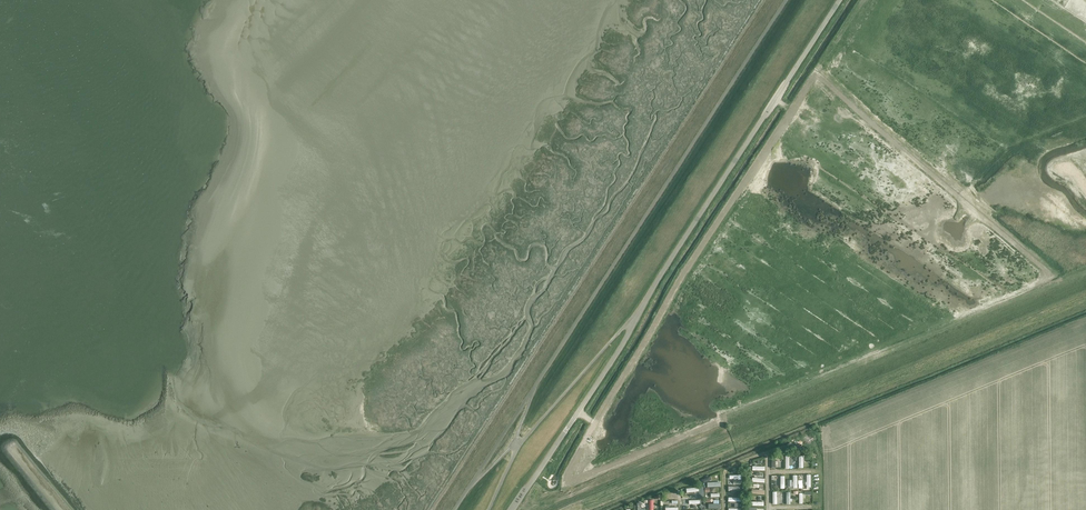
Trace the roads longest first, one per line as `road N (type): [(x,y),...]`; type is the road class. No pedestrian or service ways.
road 1 (tertiary): [(513,509),(841,0)]

